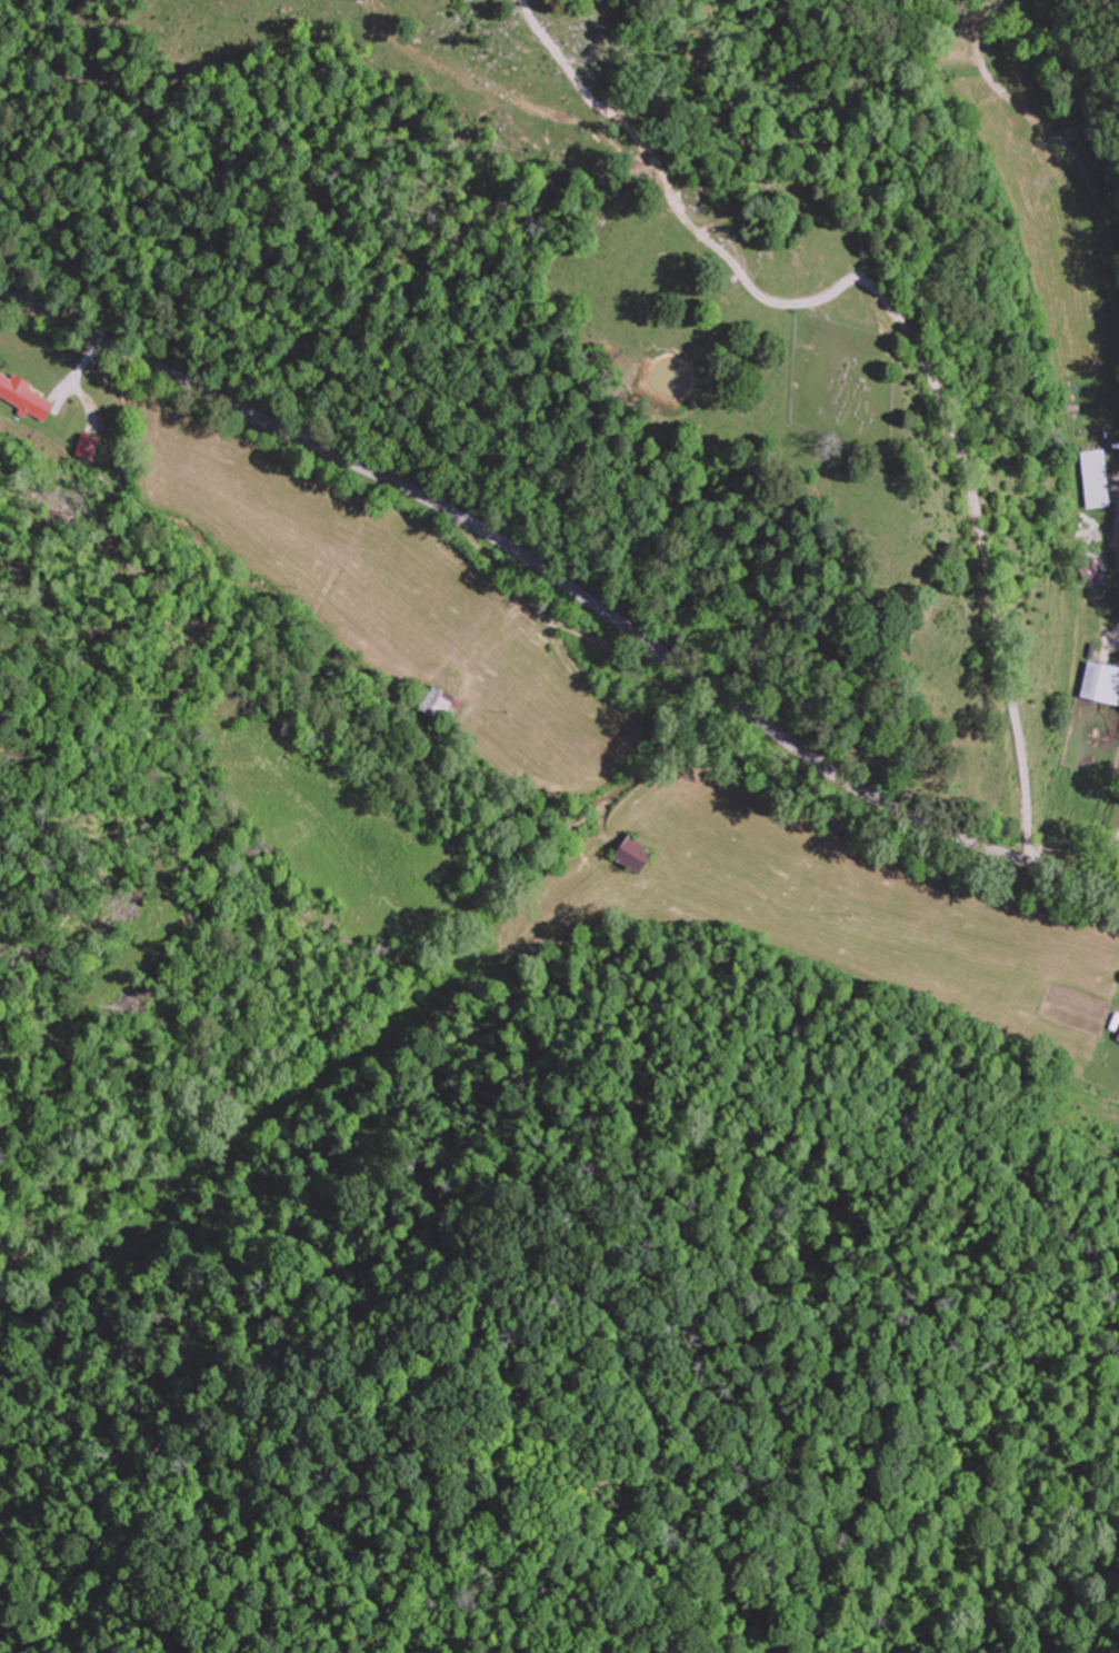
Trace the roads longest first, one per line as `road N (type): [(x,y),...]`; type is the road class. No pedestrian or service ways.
road 1 (secondary): [(1118,892),(897,808),(727,705),(498,539),(0,284)]
road 2 (residential): [(1033,865),(1021,747),(959,447),(912,341),(880,296),(849,287),(817,301)]

